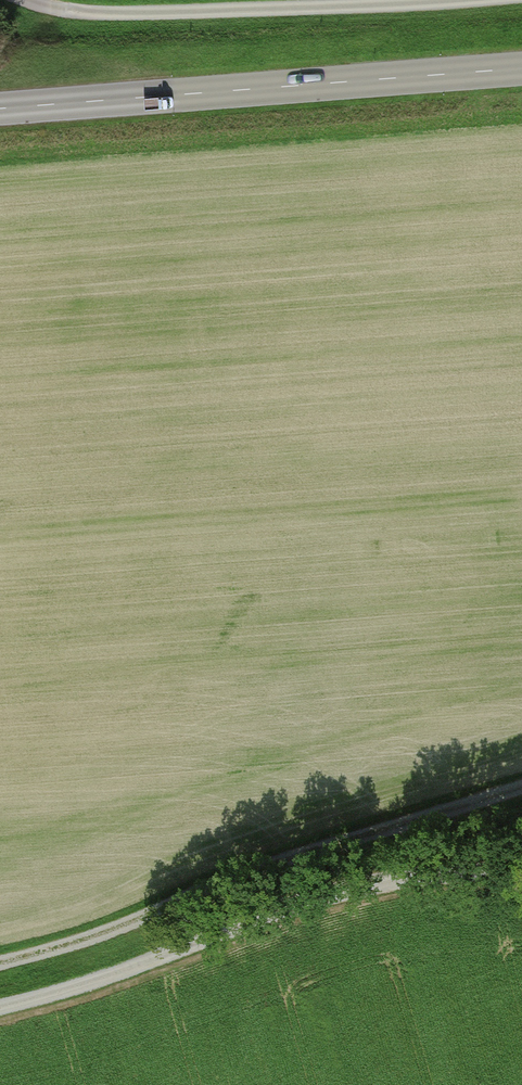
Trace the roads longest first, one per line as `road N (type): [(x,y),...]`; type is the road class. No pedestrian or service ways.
road 1 (track): [(0,967),(521,793)]
road 2 (track): [(521,881),(325,900),(147,967),(0,1010)]
road 3 (tertiary): [(0,109),(521,68)]
road 4 (track): [(474,0),(78,15),(17,0)]

